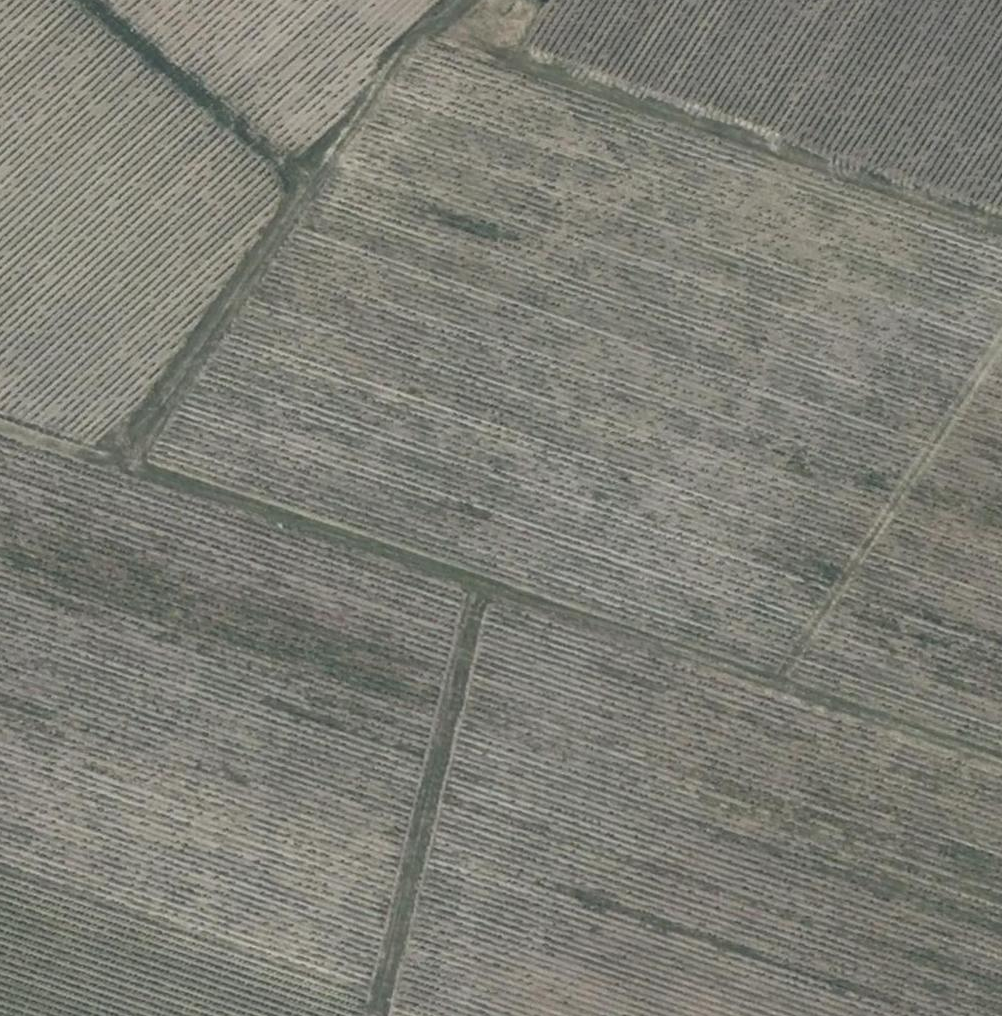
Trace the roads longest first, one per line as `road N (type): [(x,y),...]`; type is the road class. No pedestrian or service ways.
road 1 (track): [(0,425),(1001,764)]
road 2 (track): [(1001,225),(426,29)]
road 3 (track): [(107,461),(303,188),(426,29),(459,0)]
road 4 (track): [(481,586),(377,1015)]
road 5 (track): [(1001,332),(773,688)]
road 6 (track): [(303,188),(83,0)]

